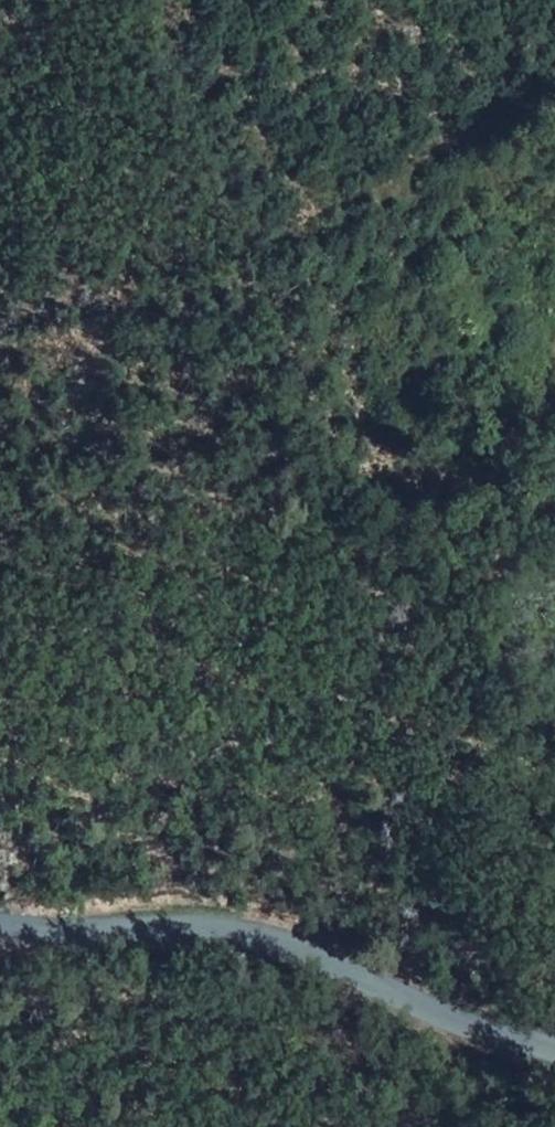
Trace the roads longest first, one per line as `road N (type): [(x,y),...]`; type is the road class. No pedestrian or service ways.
road 1 (tertiary): [(0,923),(203,927),(282,939),(465,1026),(554,1049)]

